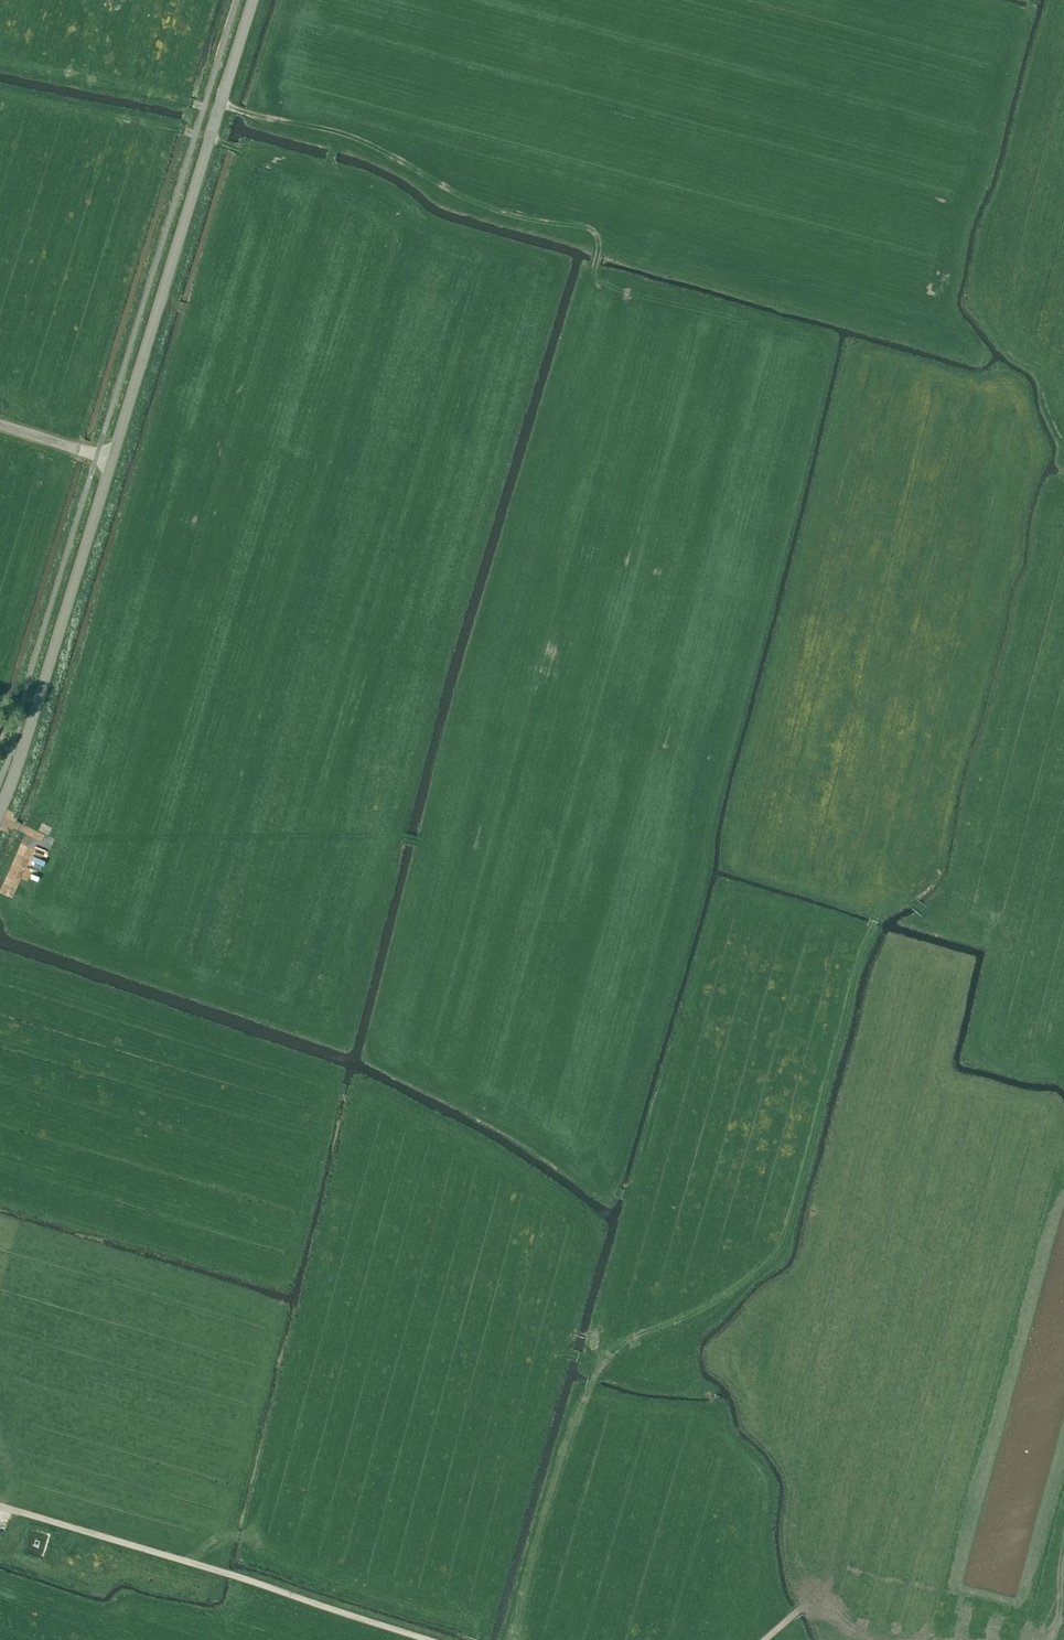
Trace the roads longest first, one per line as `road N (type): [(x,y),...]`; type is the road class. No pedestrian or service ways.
road 1 (tertiary): [(113,462),(253,0)]
road 2 (track): [(0,1505),(428,1639)]
road 3 (tertiary): [(0,815),(113,462)]

